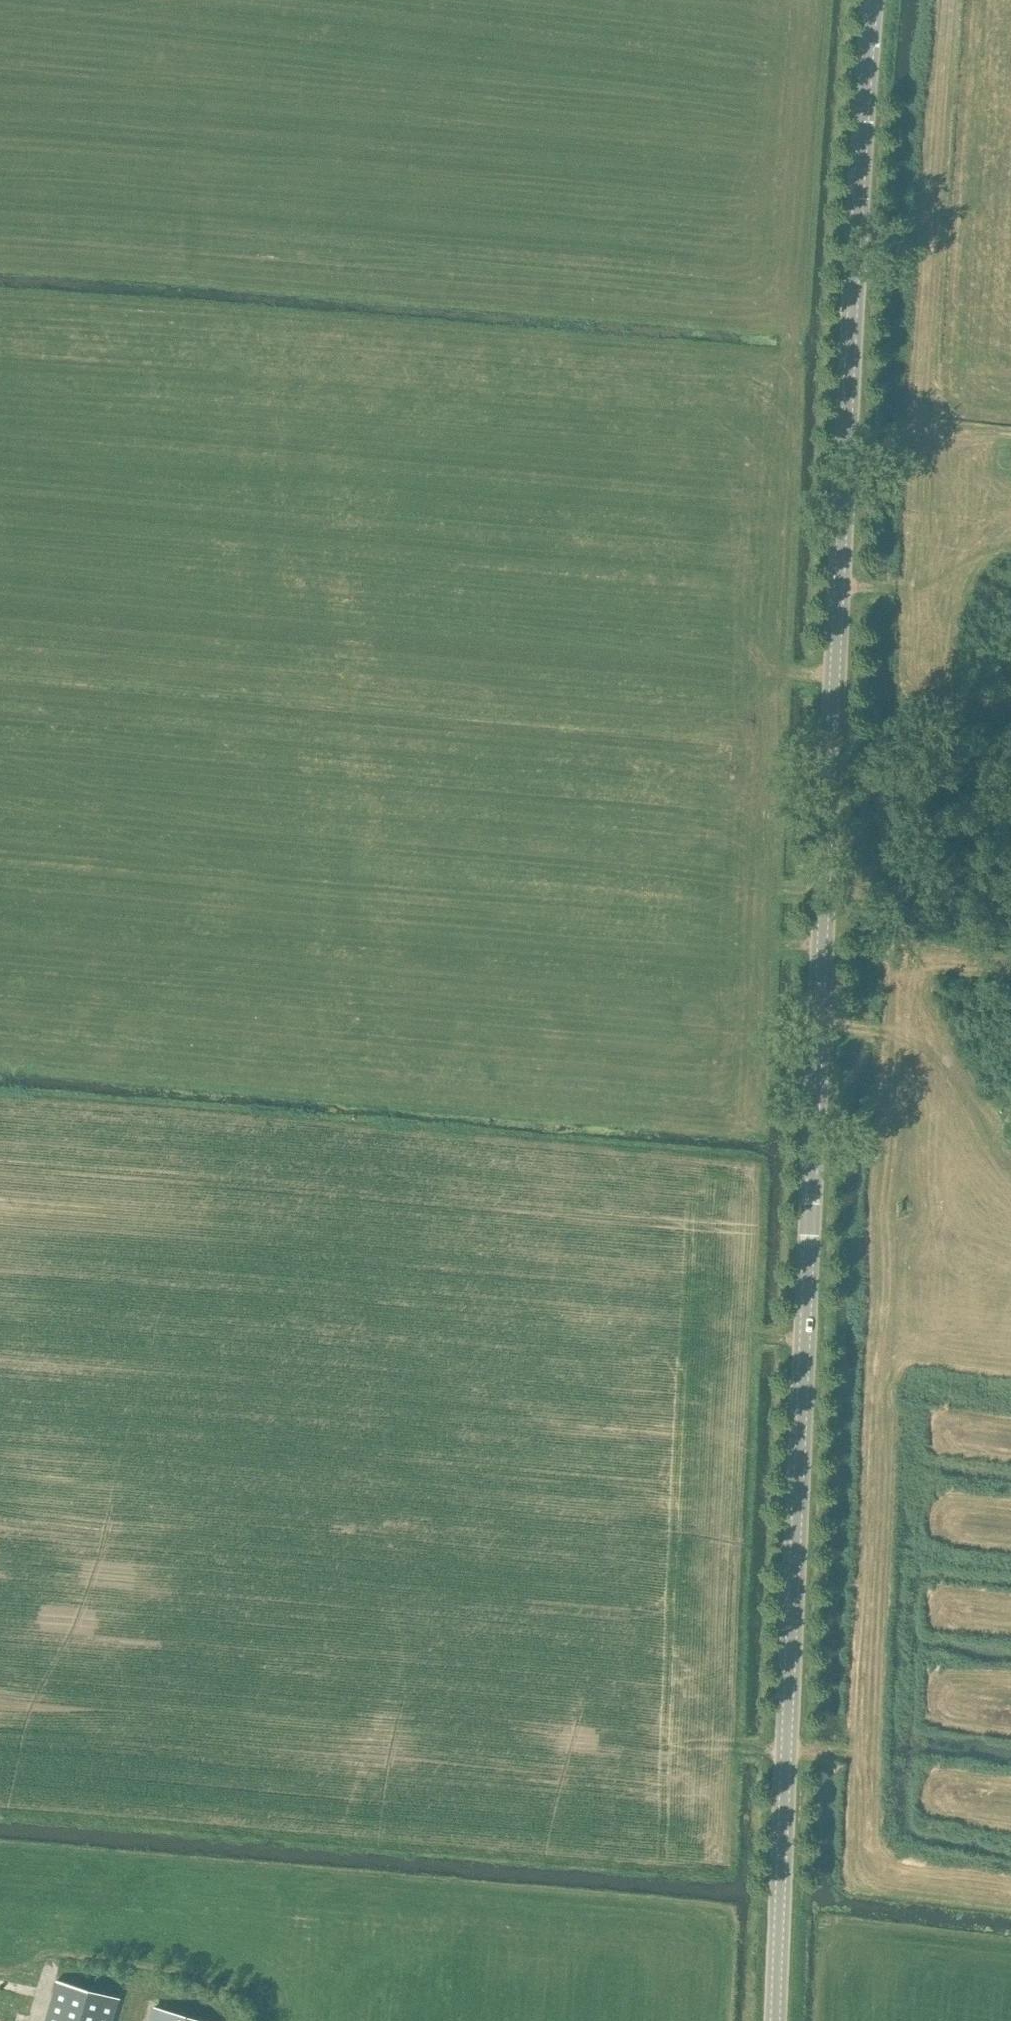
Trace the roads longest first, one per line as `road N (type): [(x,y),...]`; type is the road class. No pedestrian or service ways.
road 1 (tertiary): [(773,2020),(880,0)]

